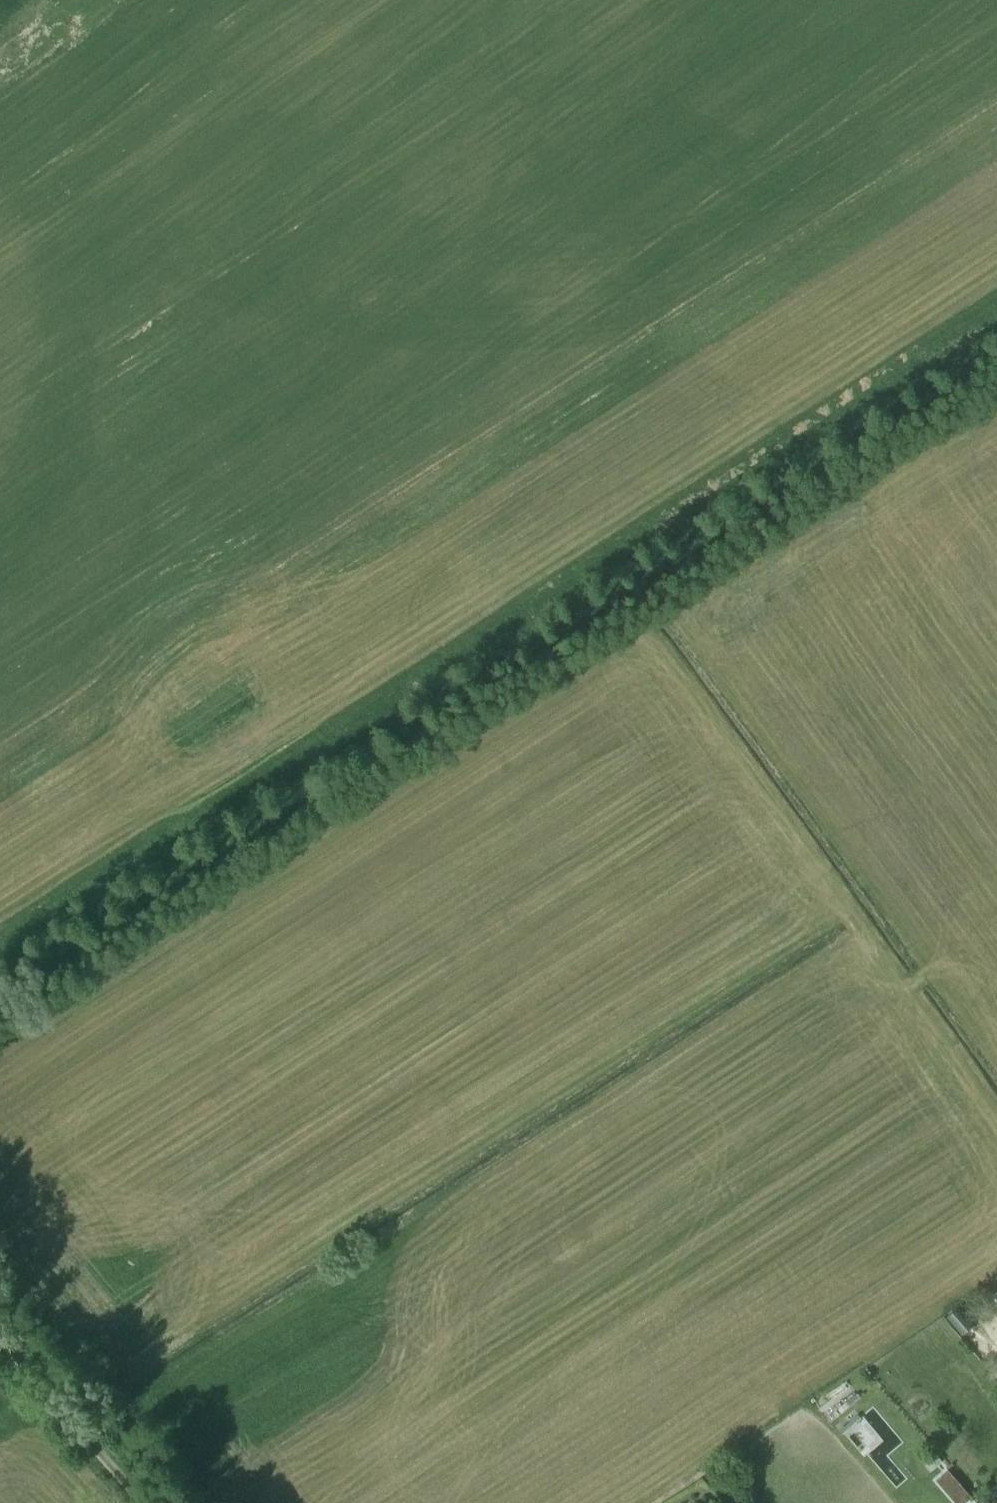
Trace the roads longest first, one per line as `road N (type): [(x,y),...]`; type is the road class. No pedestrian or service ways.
road 1 (track): [(140,1502),(0,1344)]

